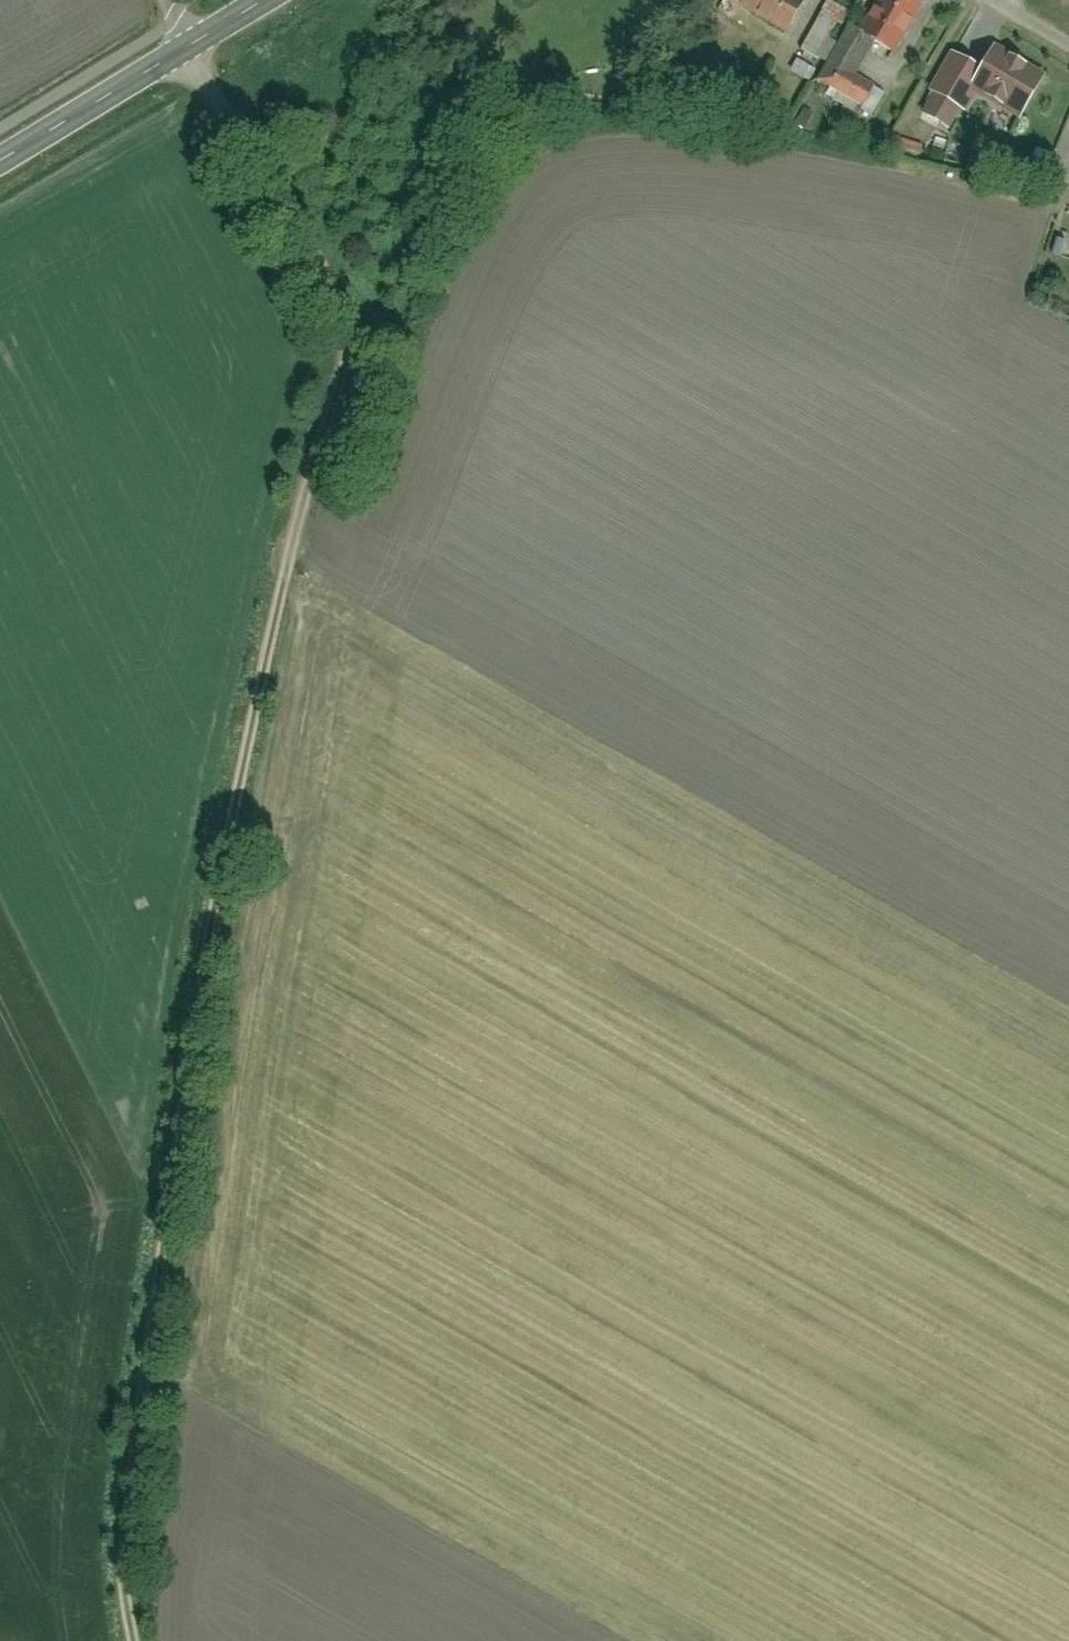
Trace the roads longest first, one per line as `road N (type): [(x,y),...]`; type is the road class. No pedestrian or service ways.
road 1 (residential): [(139,1640),(128,1587),(216,941),(354,348),(339,287),(192,47)]
road 2 (tertiary): [(0,164),(192,47)]

